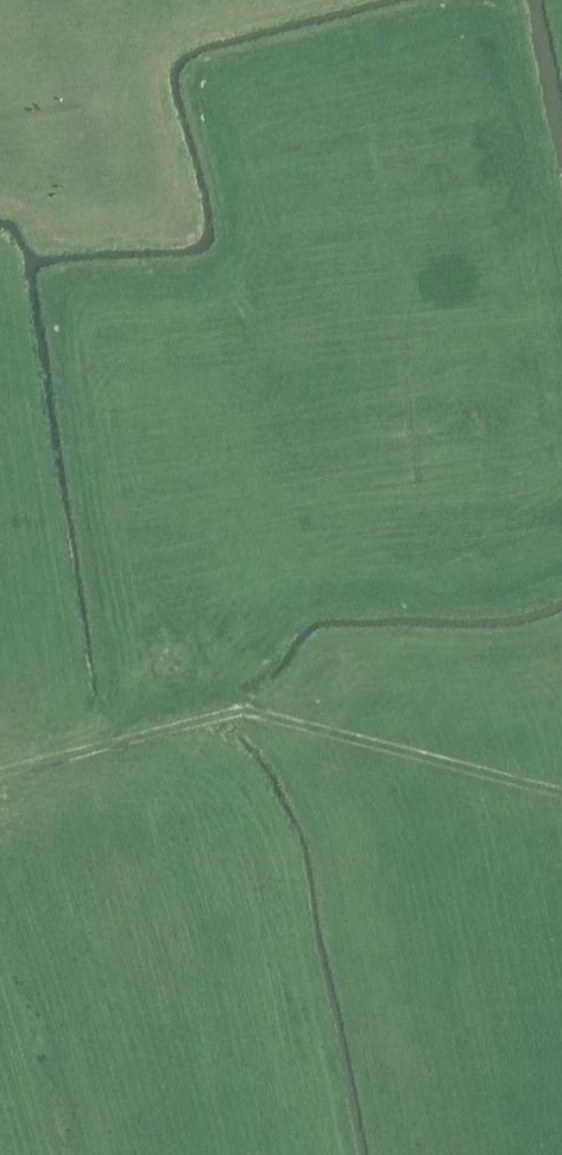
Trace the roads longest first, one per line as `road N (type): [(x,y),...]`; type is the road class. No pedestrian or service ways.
road 1 (track): [(561,800),(277,718),(213,722),(0,777)]

